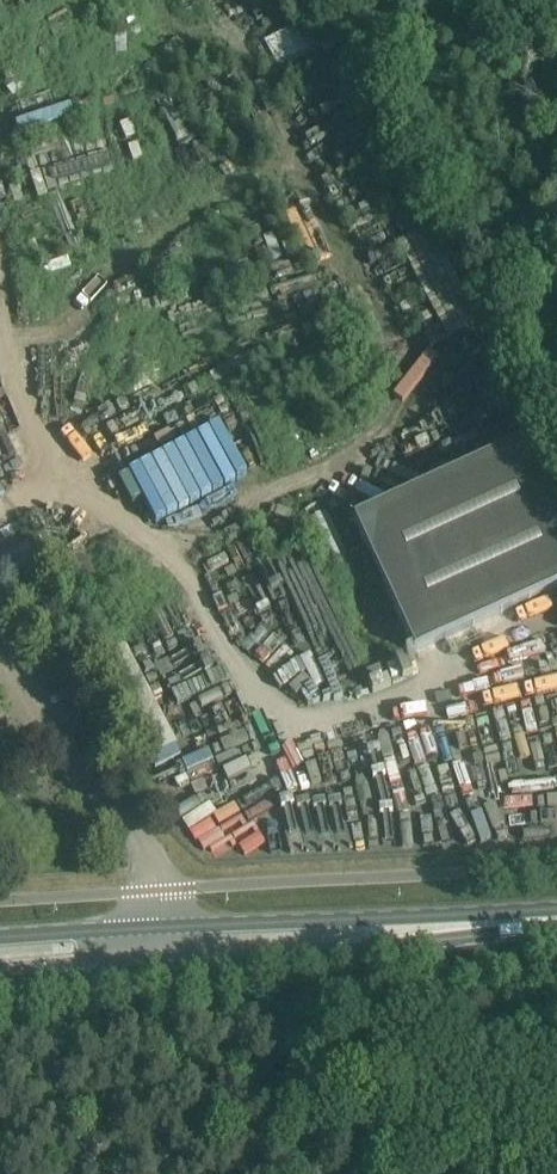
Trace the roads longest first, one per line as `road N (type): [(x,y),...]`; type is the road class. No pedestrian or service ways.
road 1 (primary): [(0,983),(170,971),(512,922)]
road 2 (primary): [(512,922),(0,936)]

